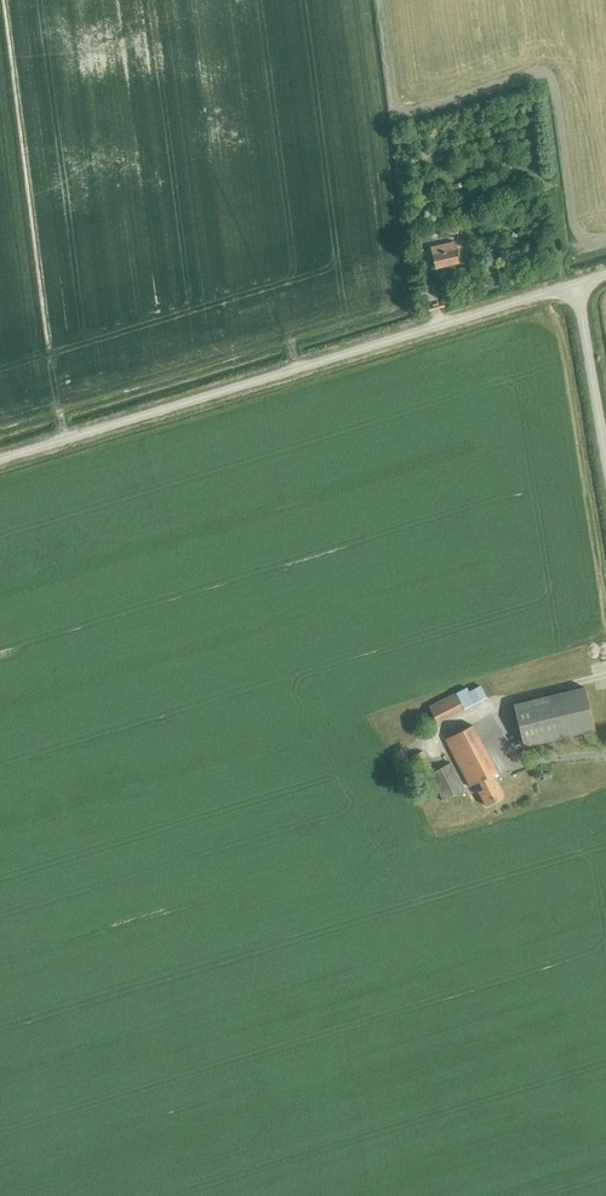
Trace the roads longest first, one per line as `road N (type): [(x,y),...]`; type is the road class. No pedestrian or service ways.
road 1 (unclassified): [(0,457),(577,286)]
road 2 (unclassified): [(605,463),(577,286)]

